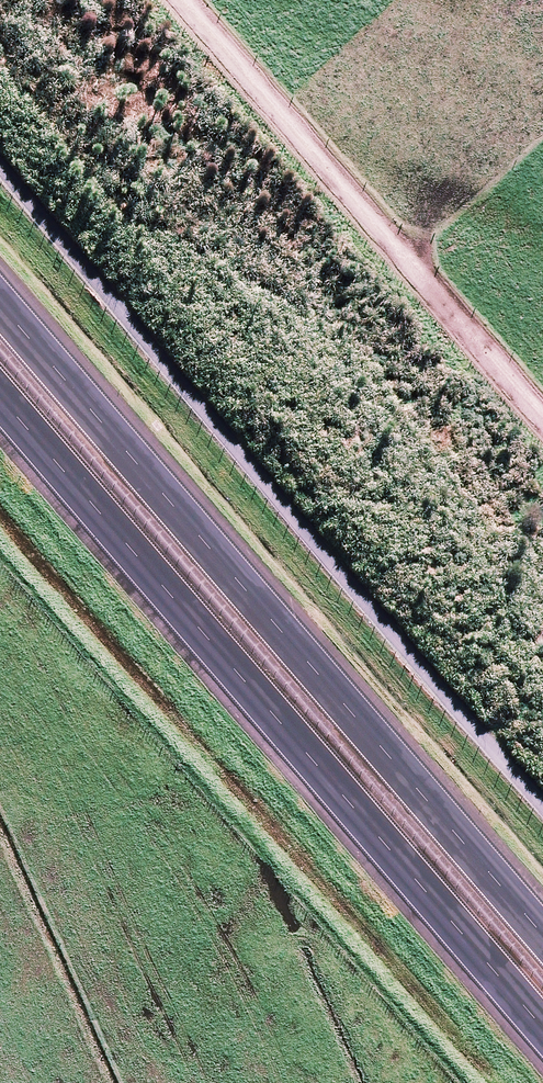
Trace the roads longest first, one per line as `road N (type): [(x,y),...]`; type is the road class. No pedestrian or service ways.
road 1 (motorway): [(0,303),(542,935)]
road 2 (motorway): [(542,1028),(0,398)]
road 3 (track): [(542,404),(322,159),(193,0)]

